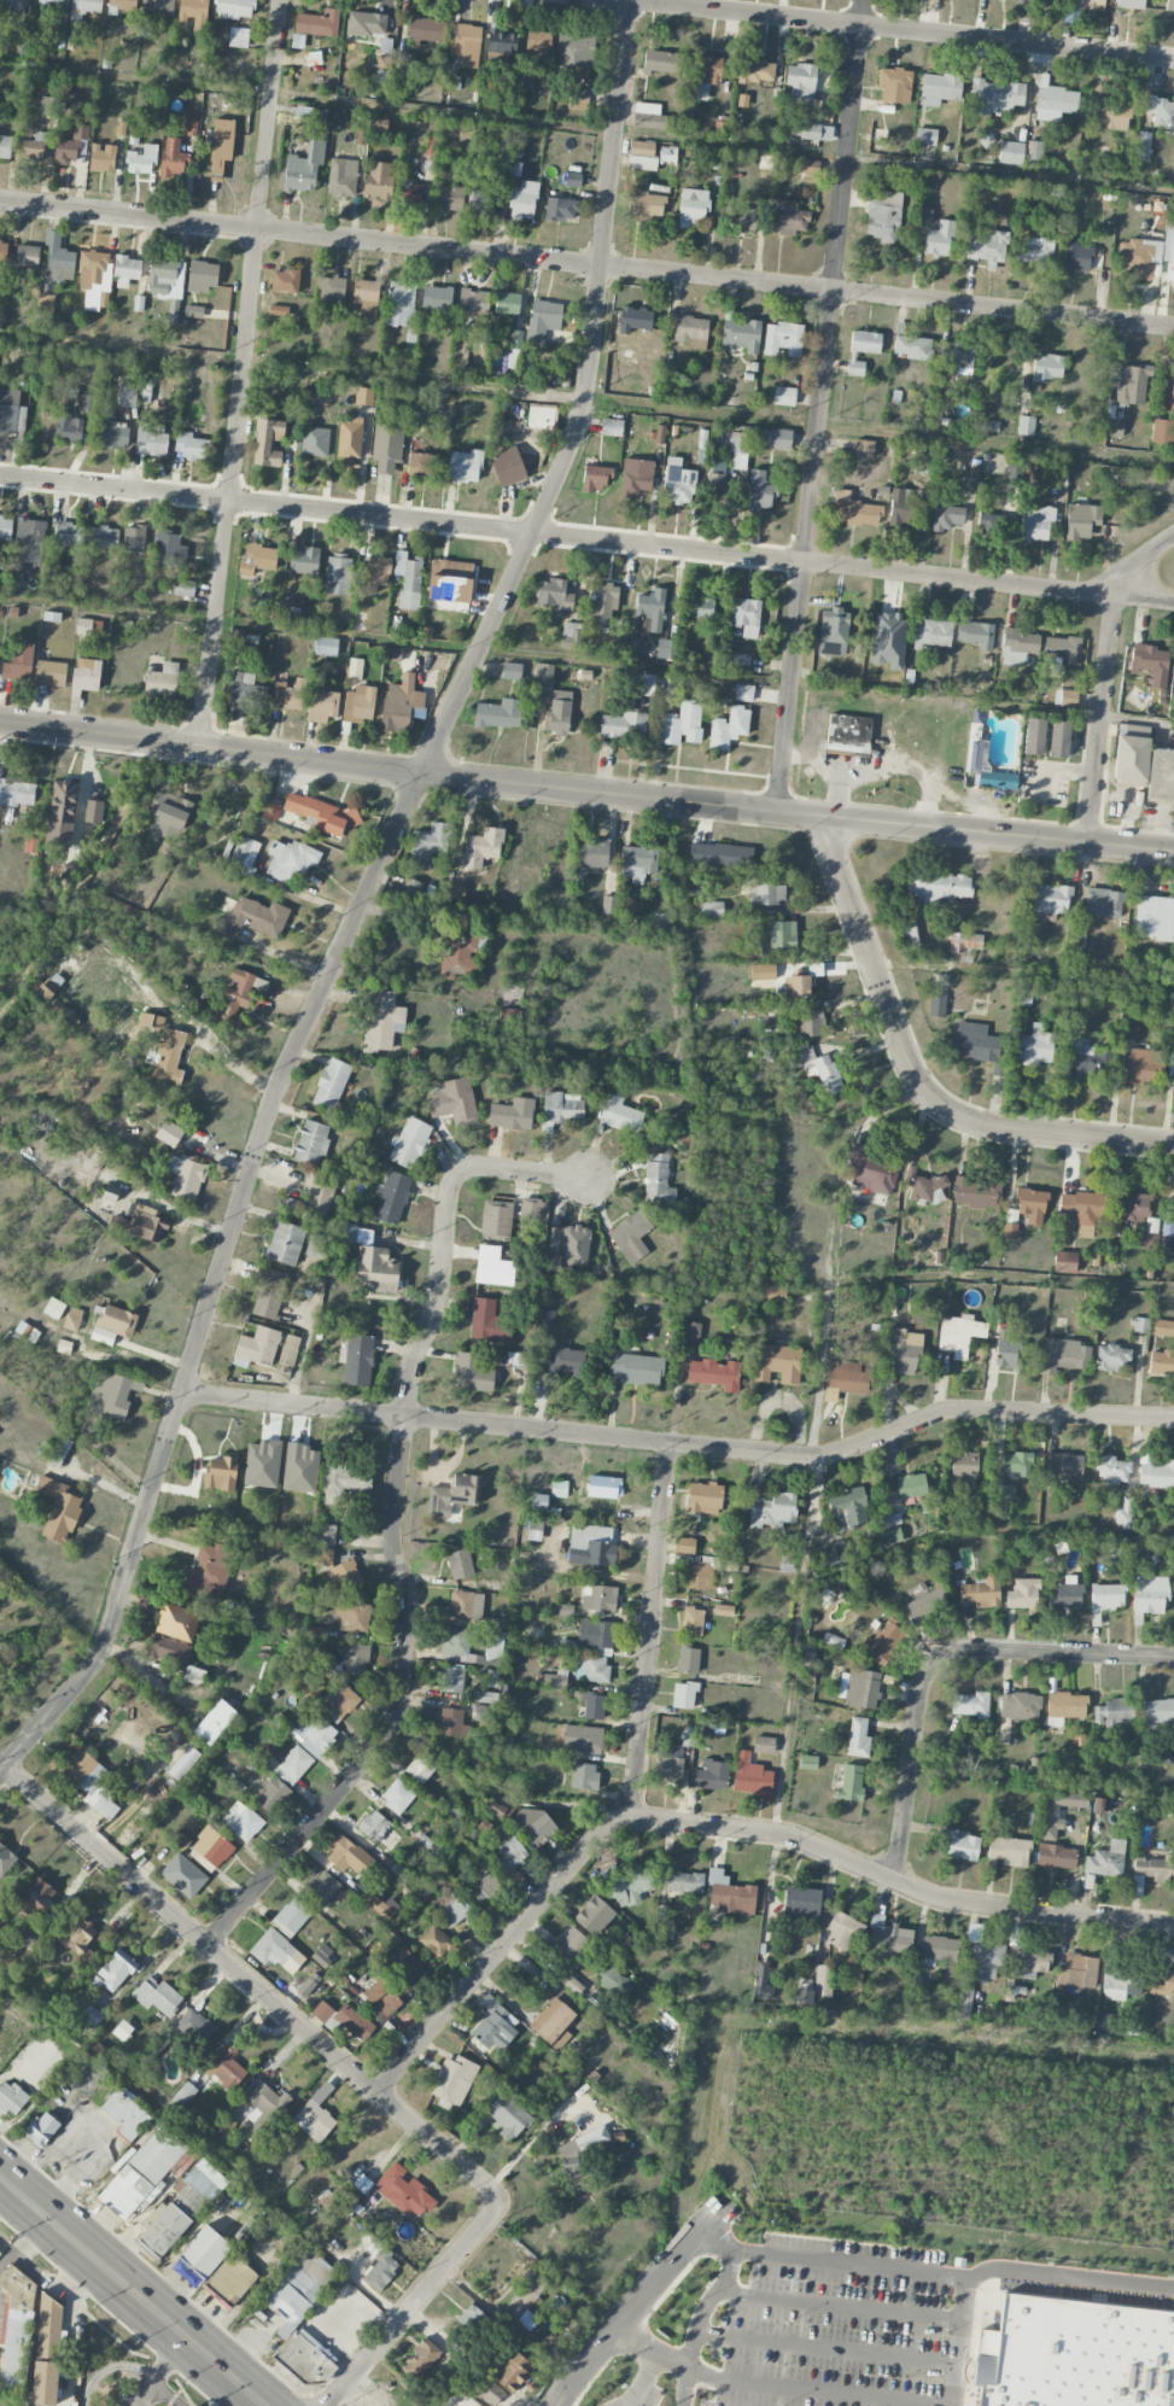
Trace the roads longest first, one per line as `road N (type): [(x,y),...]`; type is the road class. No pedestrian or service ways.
road 1 (residential): [(1173,327),(0,200)]
road 2 (residential): [(1092,595),(0,474)]
road 3 (residential): [(0,1777),(101,1649),(280,1081),(420,773)]
road 4 (residential): [(1173,1420),(950,1412),(812,1459),(182,1390)]
road 5 (residential): [(209,1945),(398,1717),(413,1599),(393,1532),(411,1382),(442,1301),(457,1175),(478,1166),(588,1181)]
road 6 (residential): [(0,1765),(502,2201),(323,2405)]
road 7 (residential): [(1173,1926),(928,1898),(773,1833),(612,1823),(379,2093)]
road 8 (residential): [(776,812),(863,0)]
road 9 (residential): [(420,773),(555,492),(588,401),(631,0)]
road 10 (tertiary): [(1173,853),(420,773)]
road 11 (residential): [(199,744),(280,0)]
road 12 (residential): [(1173,59),(620,0)]
road 13 (residential): [(1173,1147),(992,1129),(929,1096),(904,1055),(817,817)]
road 14 (residential): [(1173,1657),(954,1654),(927,1678),(918,1703),(894,1884)]
road 15 (tertiary): [(420,773),(0,719)]
road 16 (residential): [(629,1822),(668,1442)]
road 17 (primary): [(265,2405),(0,2177)]
road 18 (residential): [(720,2208),(560,2405)]
road 19 (residential): [(1087,843),(1112,597)]

